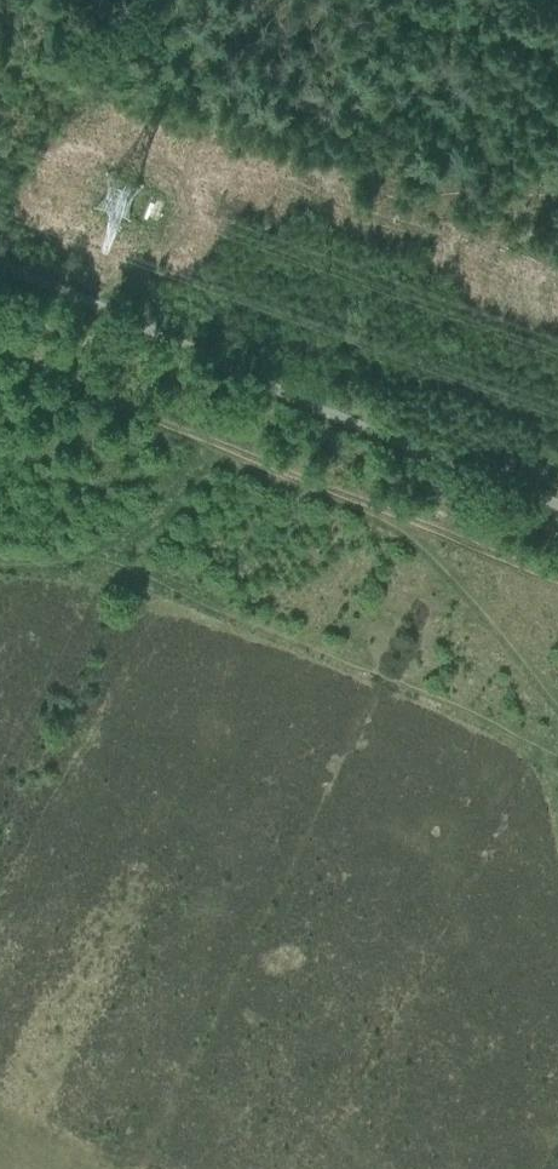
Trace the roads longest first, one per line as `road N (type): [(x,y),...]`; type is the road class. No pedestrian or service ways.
road 1 (track): [(557,765),(486,722),(98,563)]
road 2 (track): [(557,716),(404,523)]
road 3 (track): [(216,446),(0,352)]
road 4 (track): [(404,523),(216,446)]
road 5 (track): [(98,563),(136,542),(216,446)]
road 6 (track): [(404,523),(557,582)]

